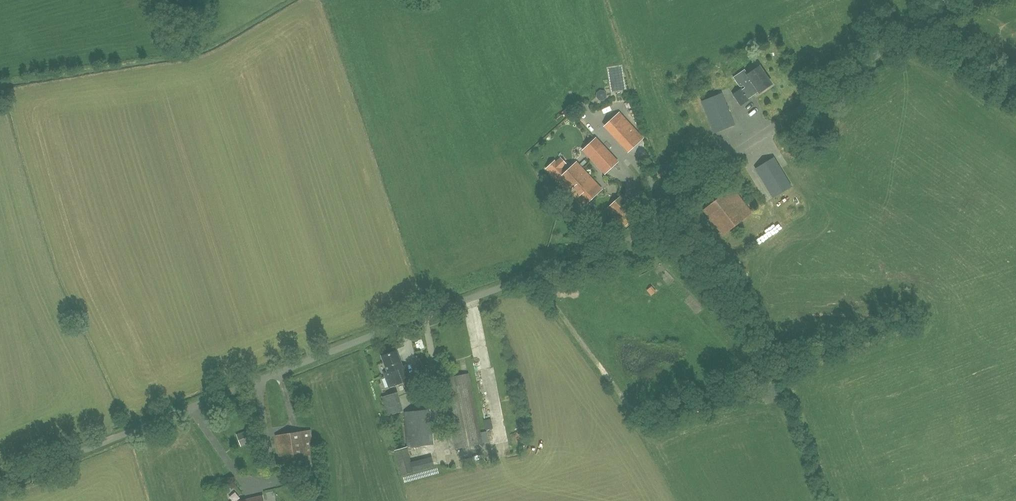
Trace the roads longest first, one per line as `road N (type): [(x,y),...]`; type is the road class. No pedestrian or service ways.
road 1 (unclassified): [(0,484),(276,370),(607,253),(938,15),(976,0)]

